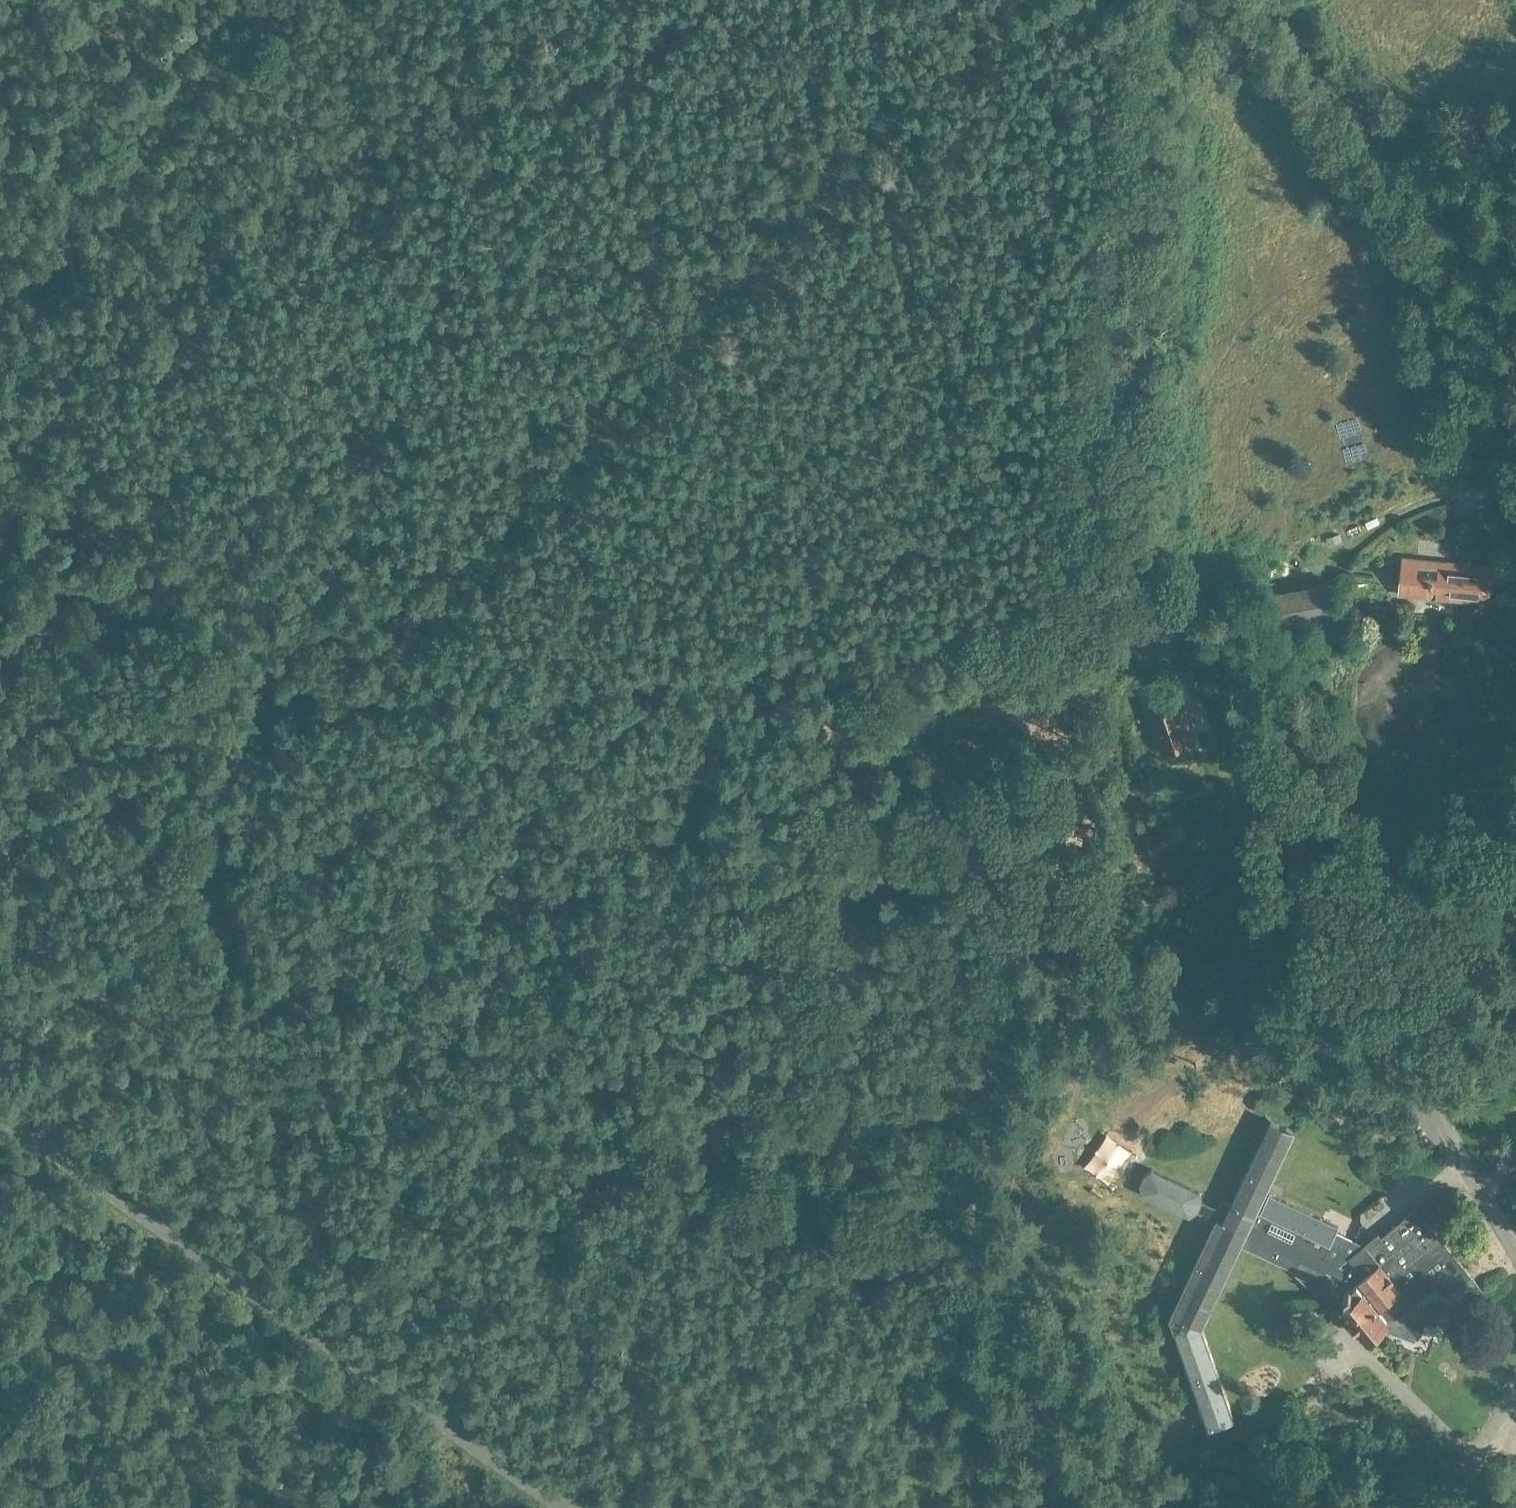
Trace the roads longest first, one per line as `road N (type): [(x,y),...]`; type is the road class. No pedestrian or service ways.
road 1 (tertiary): [(566,1507),(0,1116)]
road 2 (track): [(1276,0),(1470,249),(1485,356),(1515,454),(1508,497)]
road 3 (unclassified): [(1515,1255),(1417,1079),(1400,1028),(1417,954),(1496,840),(1515,743)]
road 4 (unclassified): [(1437,1507),(1515,1381)]

